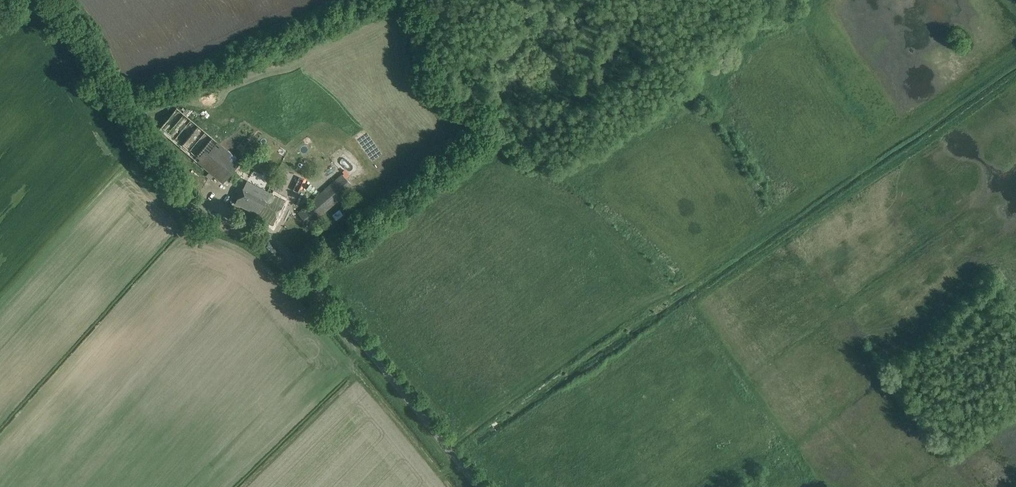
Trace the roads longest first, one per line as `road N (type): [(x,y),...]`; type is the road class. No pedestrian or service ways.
road 1 (unclassified): [(477,486),(301,256),(274,231),(205,212),(187,196),(41,0)]

